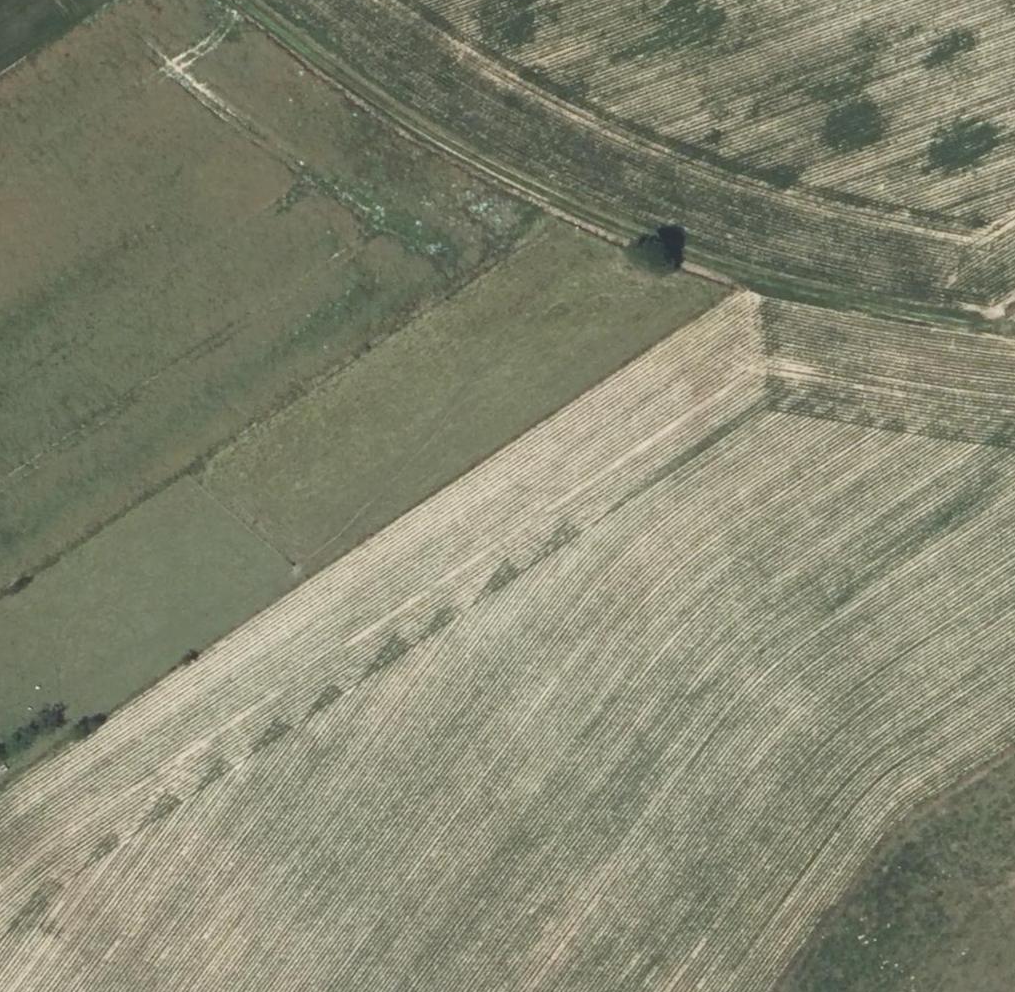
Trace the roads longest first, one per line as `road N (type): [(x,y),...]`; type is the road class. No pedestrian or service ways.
road 1 (track): [(243,0),(298,48),(438,138),(581,212),(760,279),(1014,329)]

